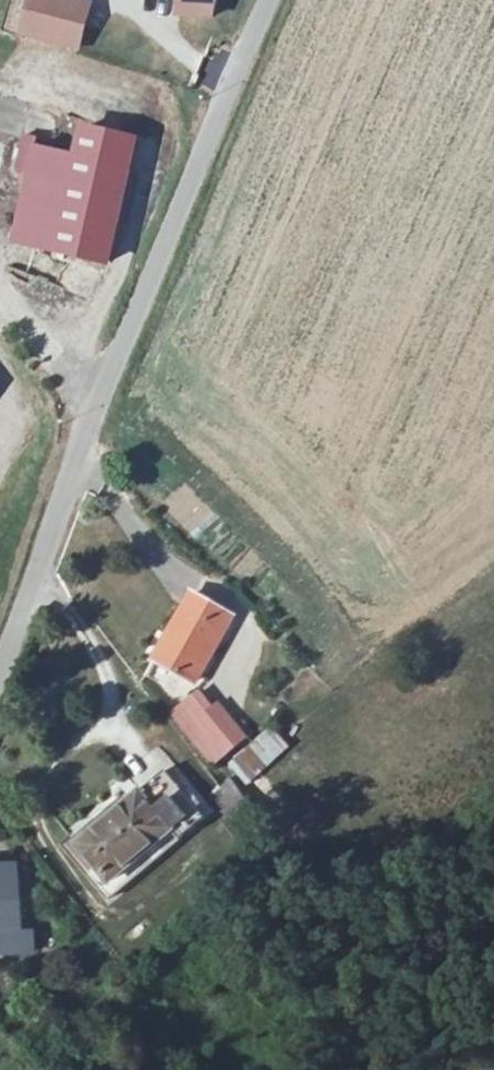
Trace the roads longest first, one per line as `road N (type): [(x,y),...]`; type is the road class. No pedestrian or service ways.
road 1 (residential): [(275,0),(87,423),(0,671)]

